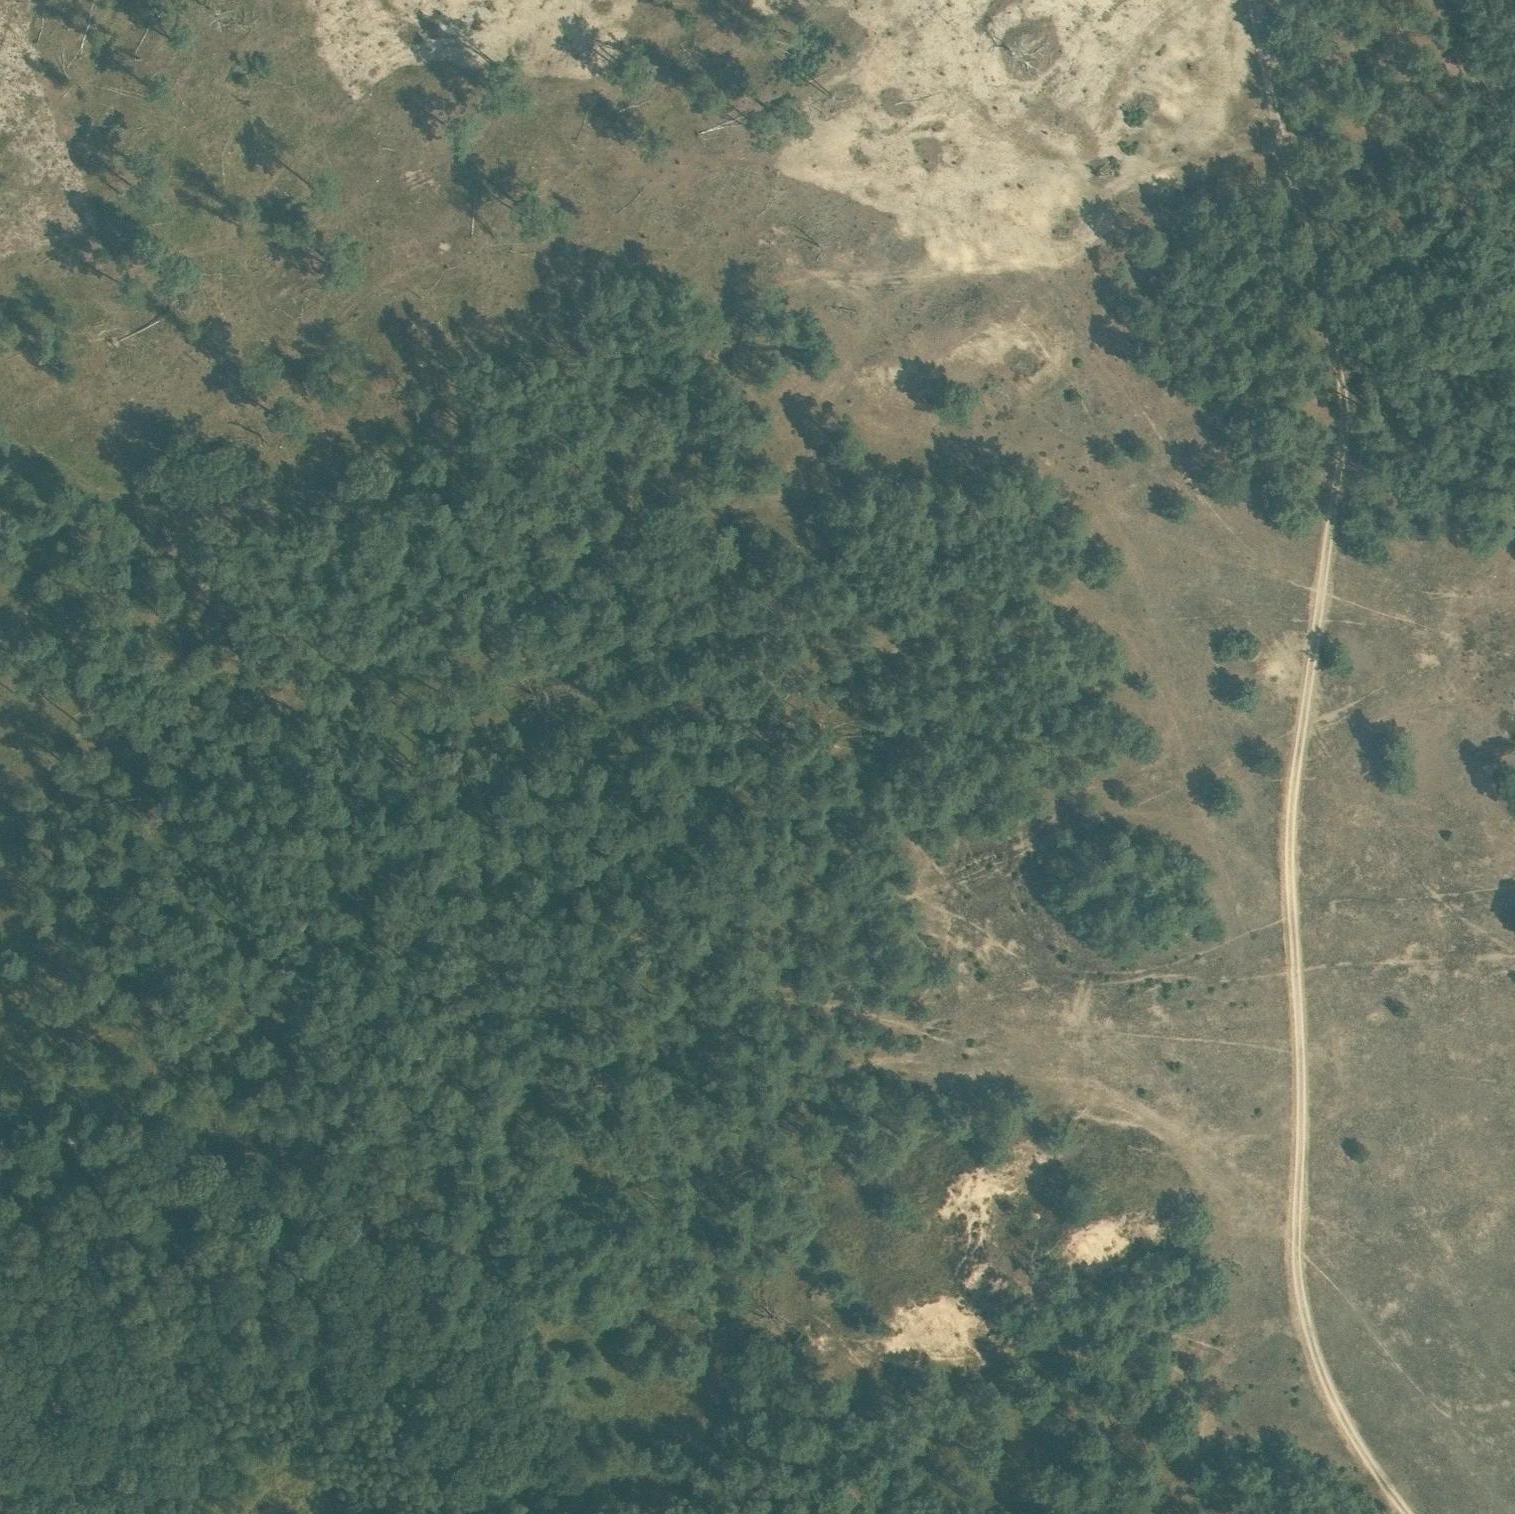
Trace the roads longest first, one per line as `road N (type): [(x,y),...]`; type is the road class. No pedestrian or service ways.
road 1 (track): [(1399,1513),(1358,1456),(1312,1365),(1291,1258),(1305,1073),(1287,835),(1341,431),(1335,348),(1298,164),(1246,0)]

